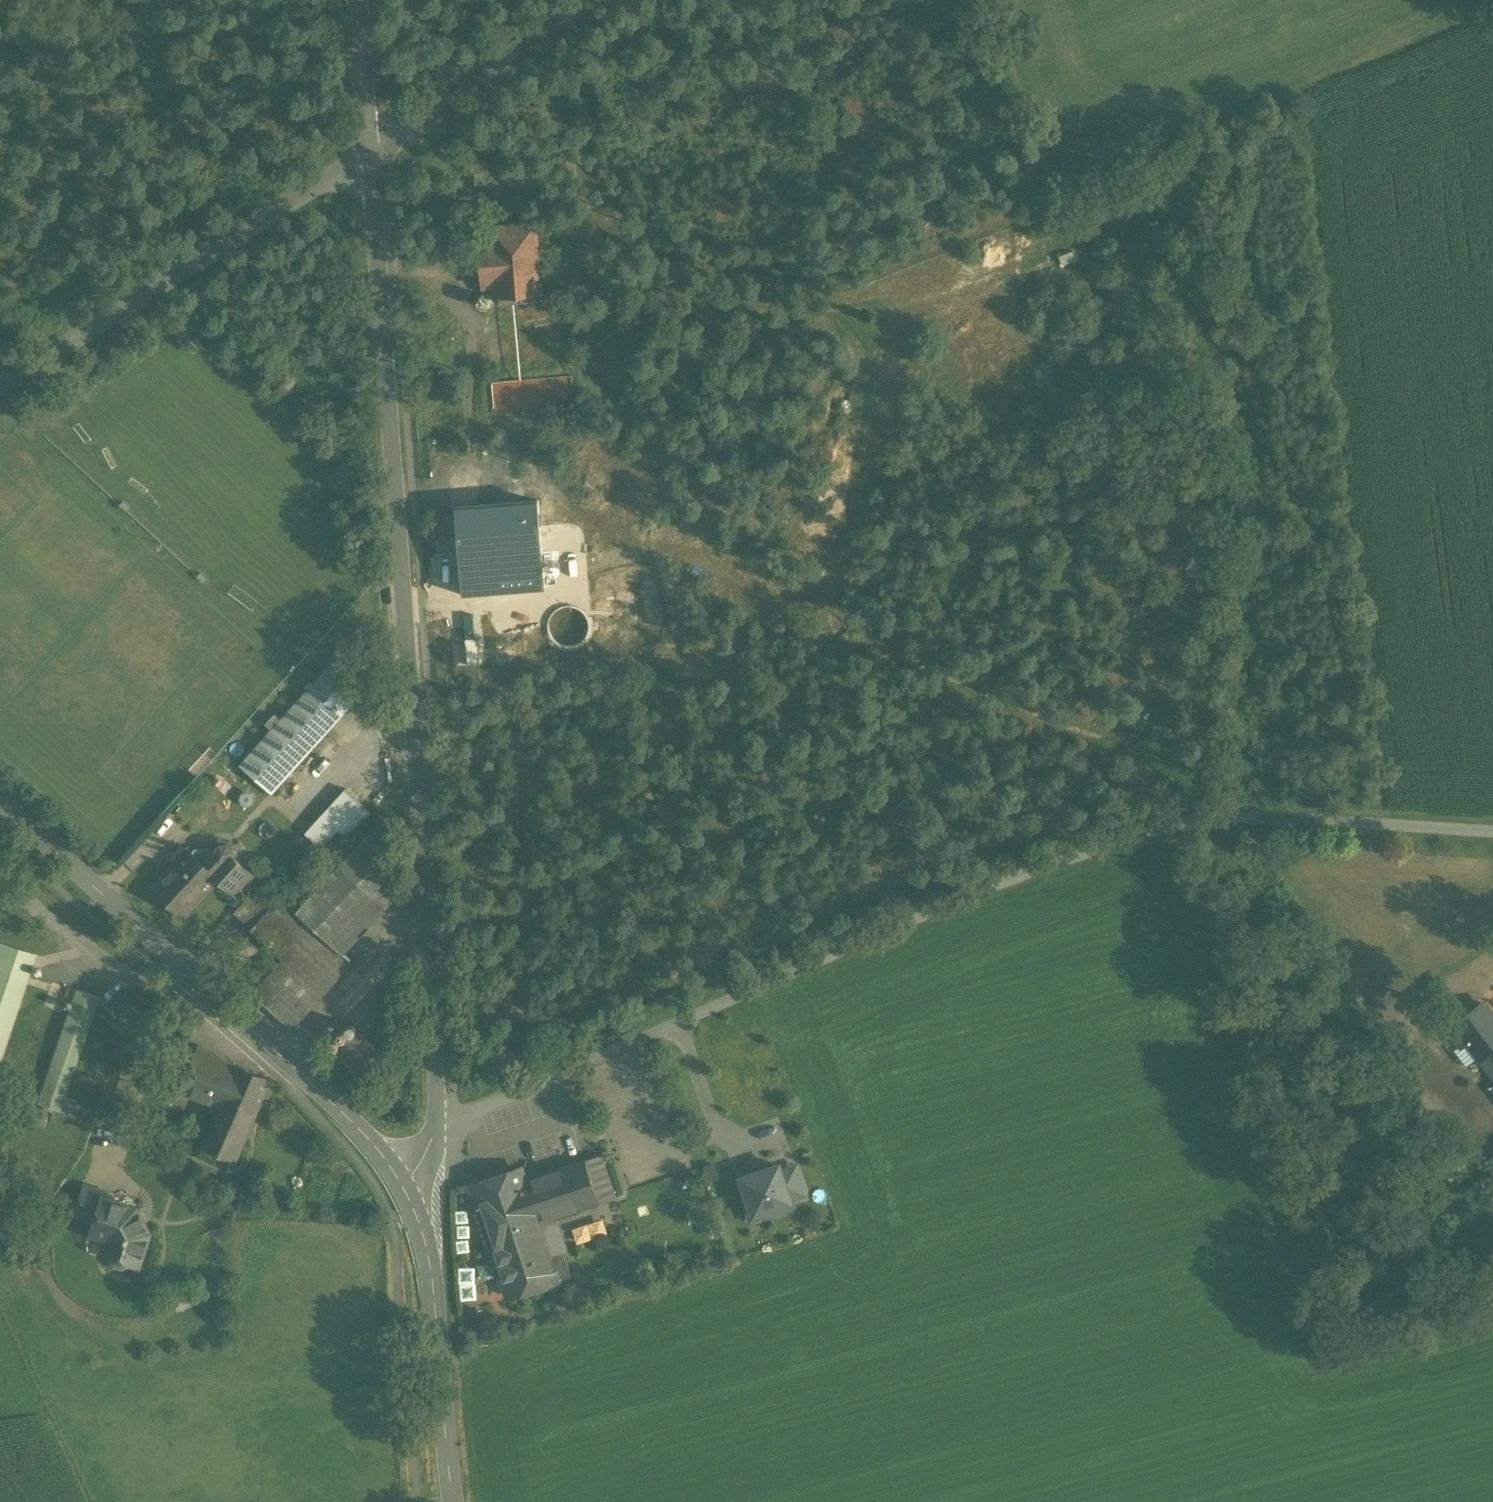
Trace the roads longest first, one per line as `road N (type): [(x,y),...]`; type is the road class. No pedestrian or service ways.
road 1 (unclassified): [(435,1124),(984,889),(1192,822),(1259,818),(1492,831)]
road 2 (tertiary): [(435,1124),(434,1023),(369,146)]
road 3 (tertiary): [(399,1183),(348,1119),(0,802)]
road 4 (unclassified): [(369,146),(0,385)]
road 5 (tertiary): [(454,1501),(430,1270),(399,1183)]
road 6 (unclassified): [(609,0),(369,146)]
road 7 (tertiary): [(369,146),(359,0)]

